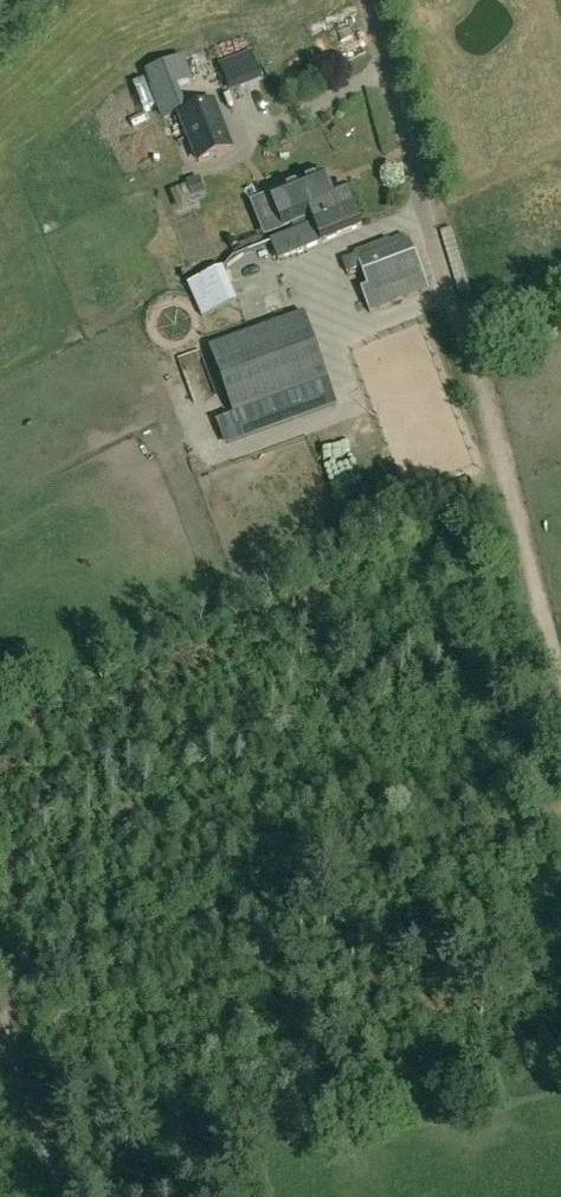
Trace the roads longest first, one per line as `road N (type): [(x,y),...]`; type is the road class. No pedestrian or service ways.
road 1 (track): [(560,809),(0,984)]
road 2 (track): [(452,302),(560,691)]
road 3 (unclassified): [(452,302),(366,0)]
road 4 (track): [(2,983),(47,995),(83,1032),(136,1196)]

